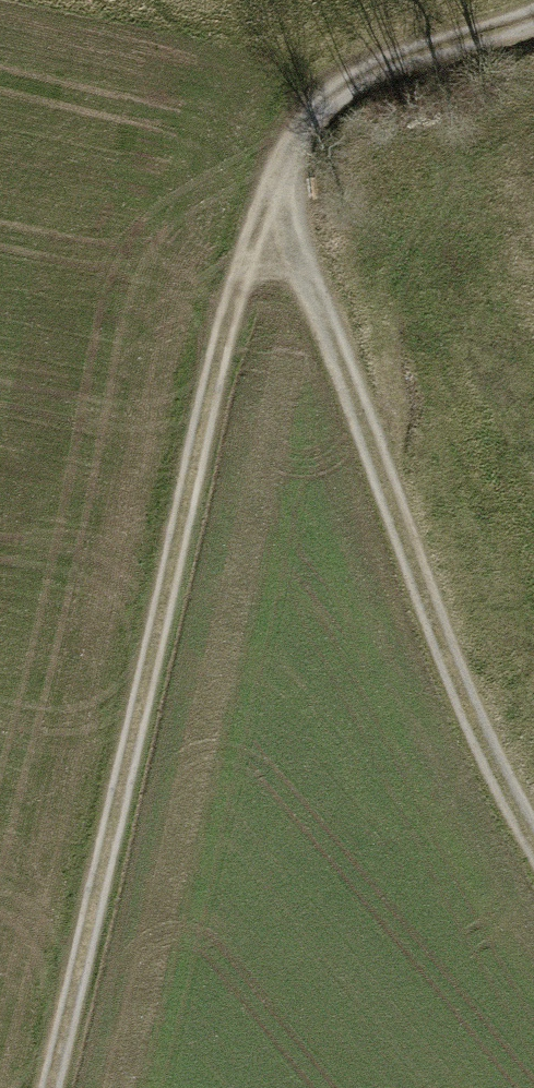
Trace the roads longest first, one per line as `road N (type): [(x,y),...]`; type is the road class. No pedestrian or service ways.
road 1 (track): [(533,12),(331,87),(271,181),(227,314),(47,1087)]
road 2 (track): [(271,181),(478,735),(533,834)]

